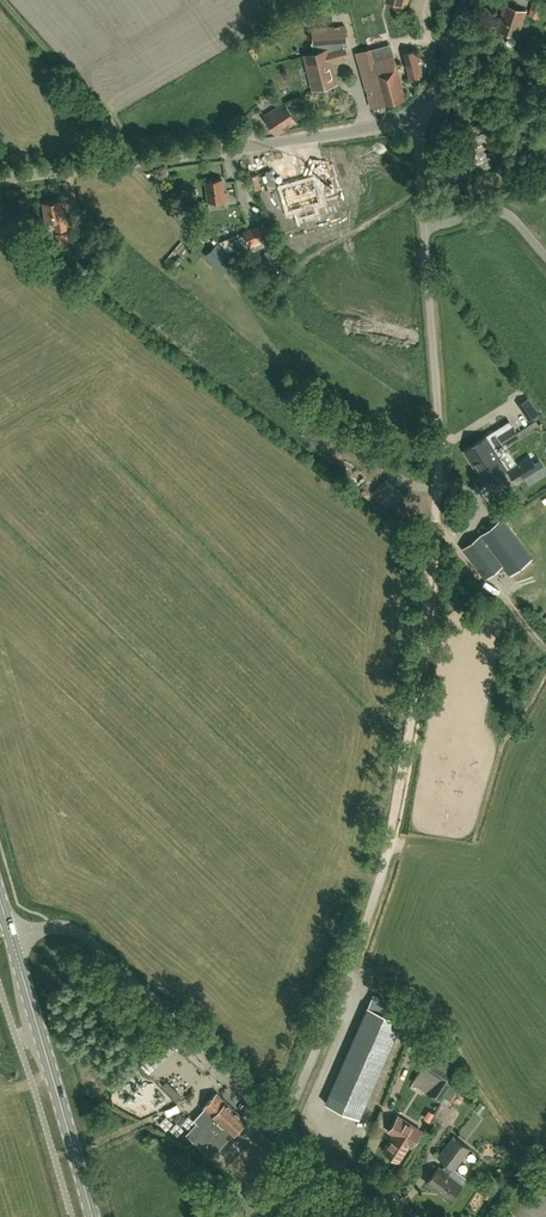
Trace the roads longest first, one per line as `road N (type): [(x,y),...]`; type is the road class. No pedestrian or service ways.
road 1 (tertiary): [(0,185),(363,129),(416,113)]
road 2 (unclassified): [(281,1121),(86,936),(51,925),(10,932)]
road 3 (track): [(393,840),(438,526)]
road 4 (unclassified): [(281,1121),(316,1053),(393,840)]
road 5 (unclassified): [(438,526),(425,228)]
road 6 (secondary): [(93,1216),(10,932)]
road 7 (track): [(1,0),(147,164)]
road 8 (unclassified): [(410,1216),(281,1121)]
road 9 (unclassified): [(425,228),(500,210),(545,257)]
road 10 (tertiary): [(416,113),(434,91),(466,0)]

